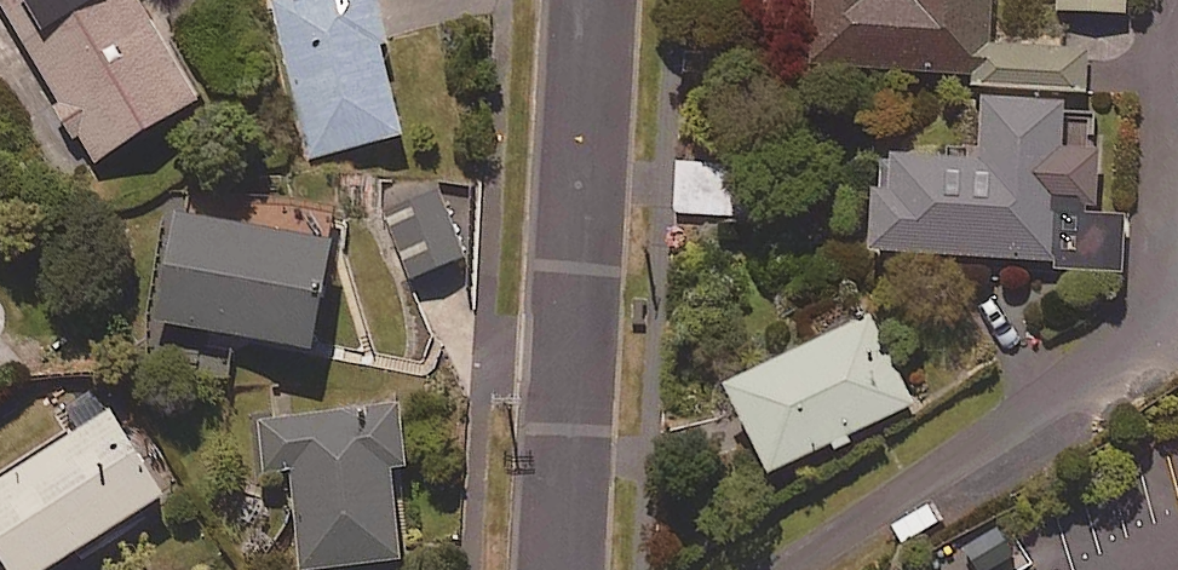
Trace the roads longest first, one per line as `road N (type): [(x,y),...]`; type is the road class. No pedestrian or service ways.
road 1 (residential): [(594,0),(561,569)]

